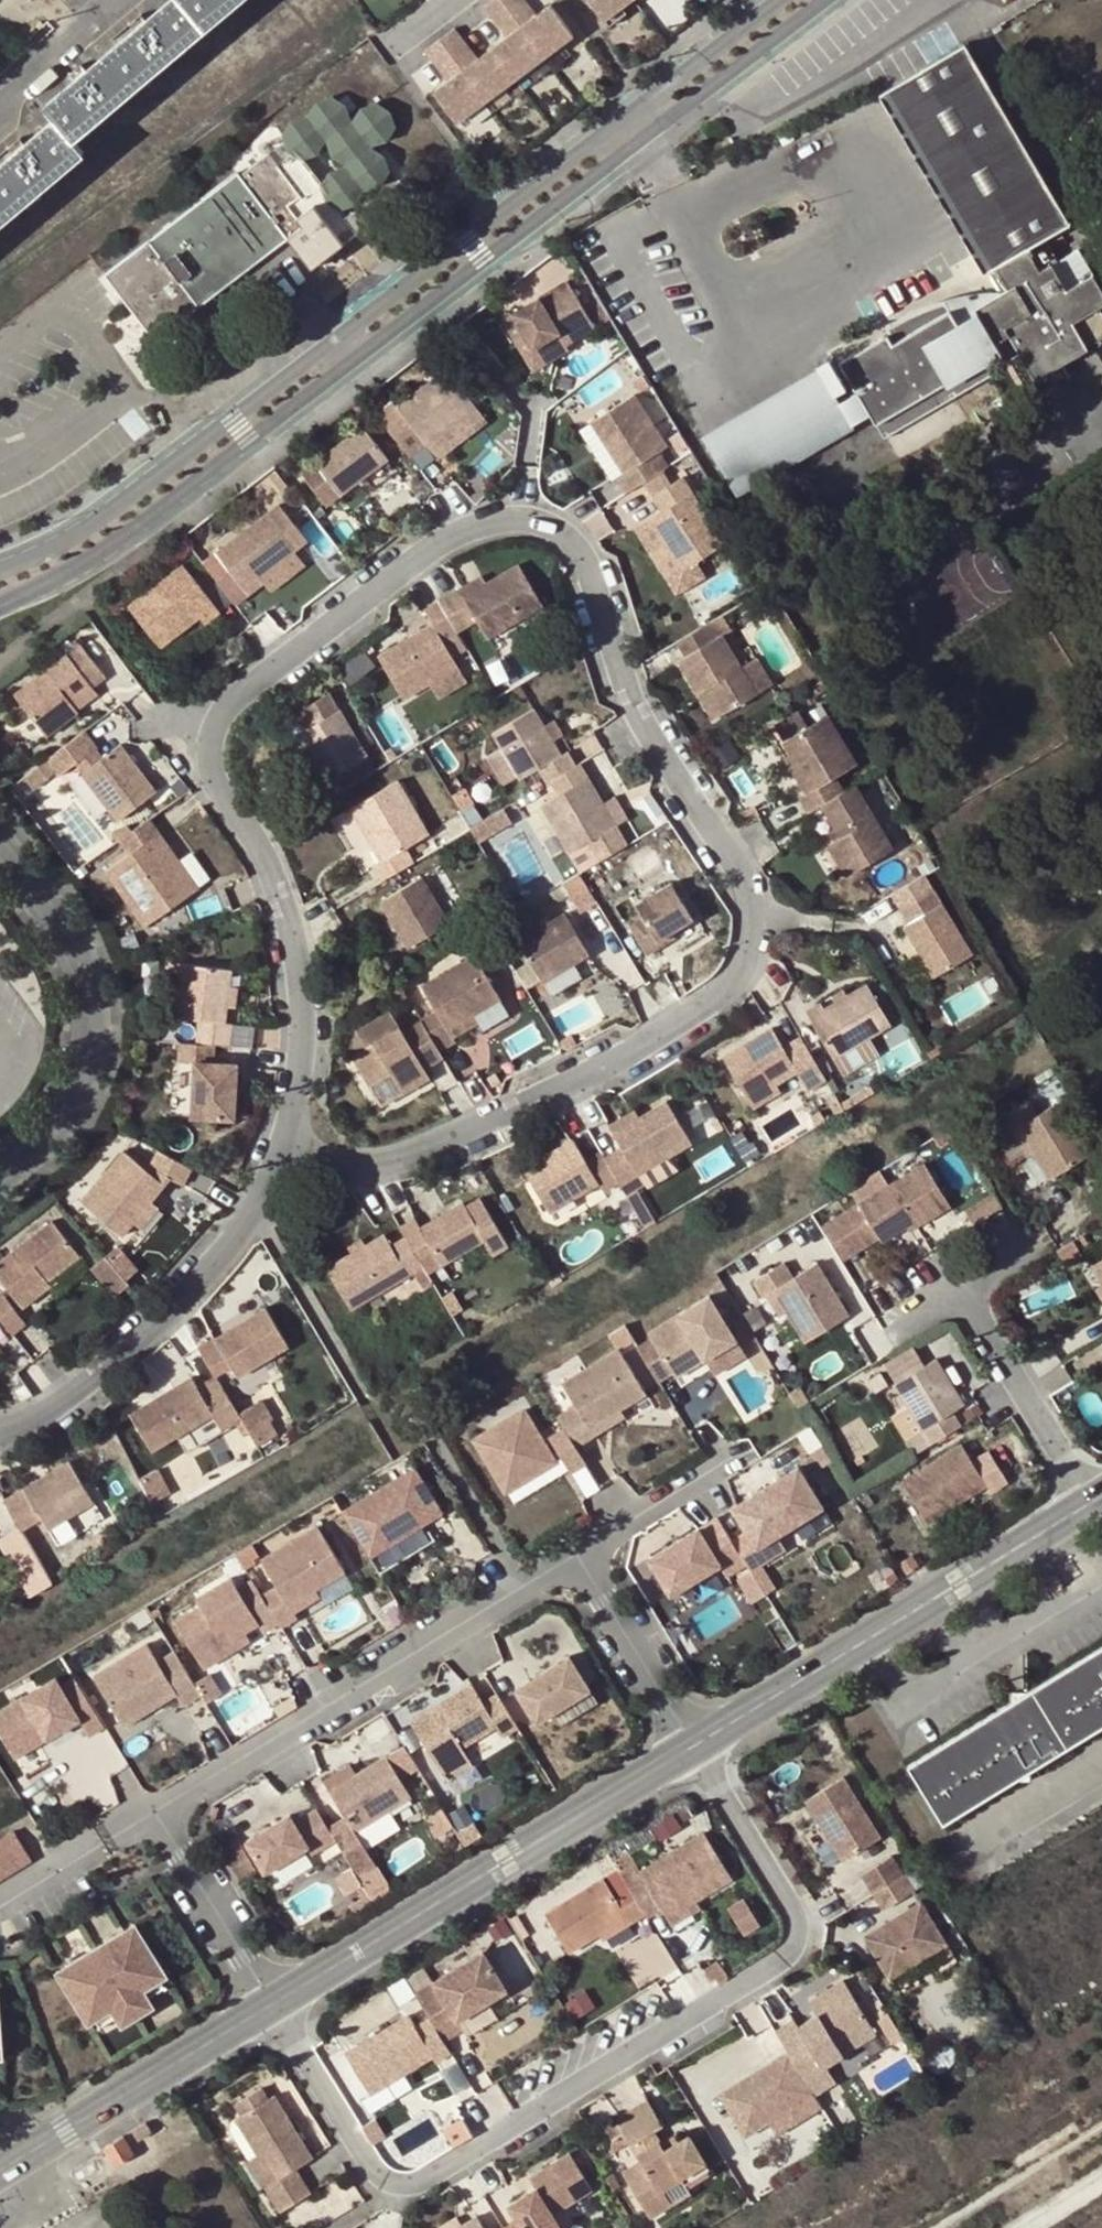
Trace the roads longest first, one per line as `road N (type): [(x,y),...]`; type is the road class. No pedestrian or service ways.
road 1 (residential): [(286,1134),(310,988),(294,898),(211,769),(221,704),(475,528),(525,524),(571,540),(601,589),(626,700),(718,831),(749,926),(738,969),(711,1008),(463,1141),(397,1169),(354,1168),(317,1150)]
road 2 (residential): [(274,2002),(297,2055),(377,2177),(396,2186),(428,2177),(781,1962),(792,1939),(788,1911),(697,1750)]
road 3 (tertiary): [(0,602),(92,561),(623,154)]
road 4 (tertiary): [(606,133),(76,536),(0,568)]
road 5 (residential): [(152,1814),(578,1559)]
road 6 (tertiary): [(697,1750),(274,2002)]
road 7 (tertiary): [(1088,1510),(697,1750)]
road 8 (residential): [(13,1428),(63,1400),(166,1316),(246,1232),(286,1134)]
road 9 (unclassified): [(0,1178),(85,1085),(93,1019),(80,962),(0,857)]
road 10 (tertiary): [(274,2002),(14,2157)]
road 11 (residential): [(958,1289),(1088,1510)]
road 12 (tertiary): [(623,154),(827,0)]
road 13 (residential): [(578,1559),(697,1750)]
road 14 (residential): [(152,1814),(274,2002)]
road 15 (tertiary): [(781,0),(606,133)]
road 16 (residential): [(578,1559),(754,1455)]
road 17 (residential): [(0,1900),(152,1814)]
road 18 (residential): [(0,111),(119,0)]

